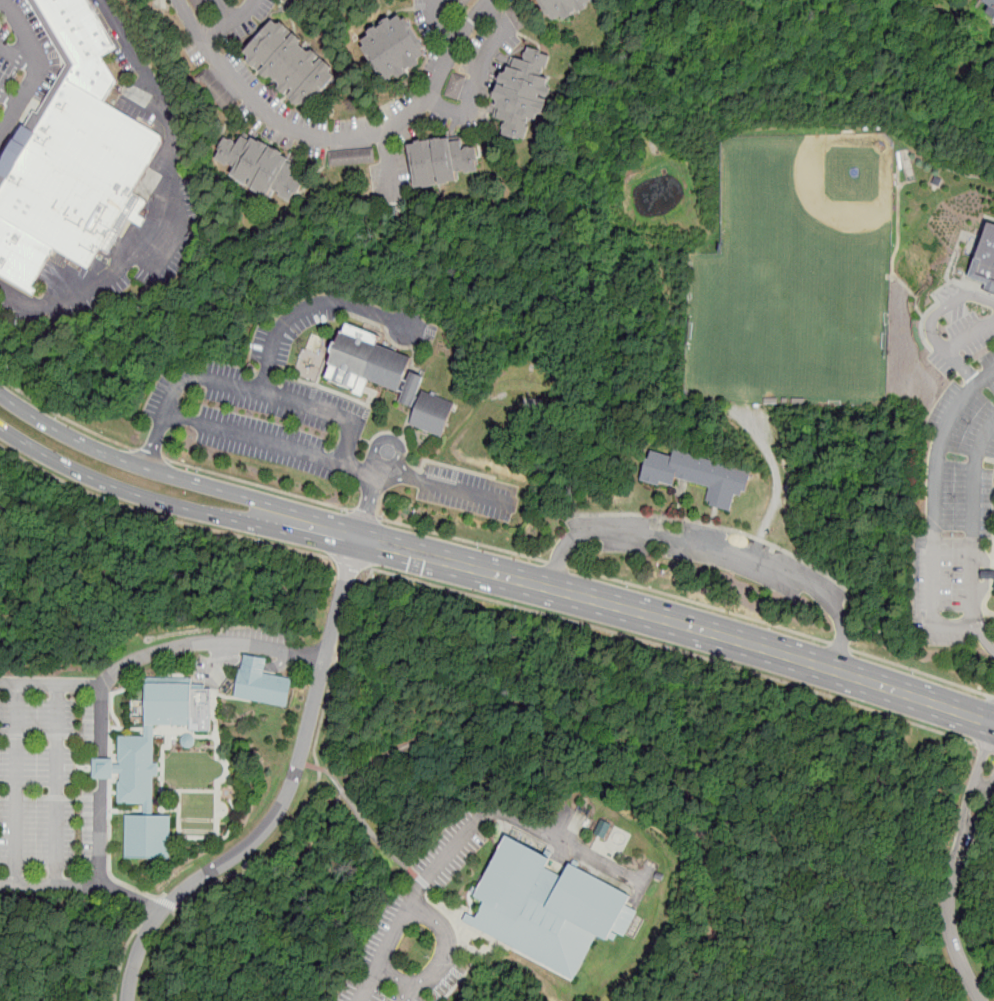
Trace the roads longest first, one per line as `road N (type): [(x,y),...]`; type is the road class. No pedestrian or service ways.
road 1 (primary): [(993,726),(693,629),(359,541)]
road 2 (primary): [(359,541),(289,510),(147,469),(75,439),(0,393)]
road 3 (primary): [(0,428),(94,481),(165,506),(285,534),(359,541)]
road 4 (residential): [(327,660),(289,792),(270,825),(160,913)]
road 5 (residential): [(955,865),(952,938),(981,1000)]
road 6 (residential): [(993,729),(955,865)]
road 7 (residential): [(359,541),(327,660)]

